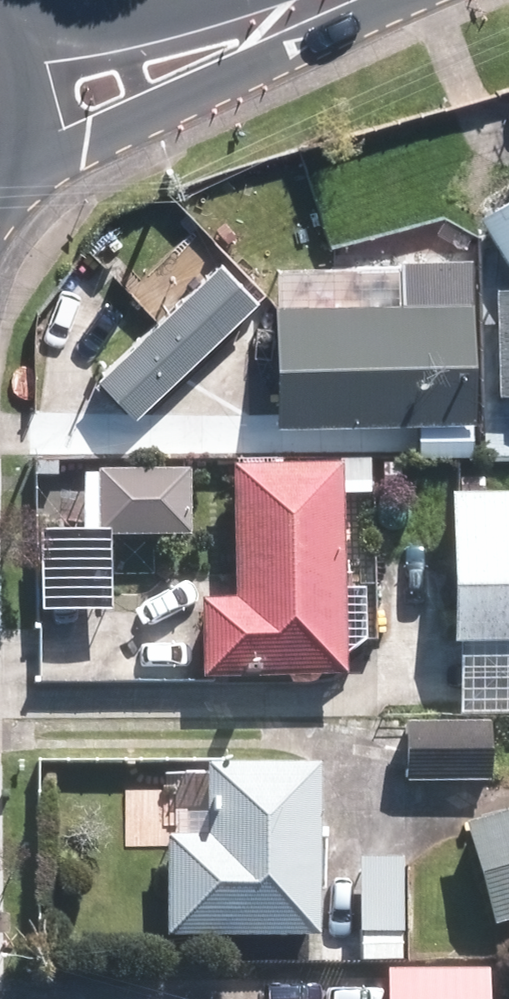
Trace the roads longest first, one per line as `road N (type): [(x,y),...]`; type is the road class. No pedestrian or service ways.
road 1 (secondary): [(359,0),(189,98),(0,178)]
road 2 (secondary): [(7,44),(235,0)]
road 3 (secondary): [(7,44),(25,102),(21,133),(0,168)]

